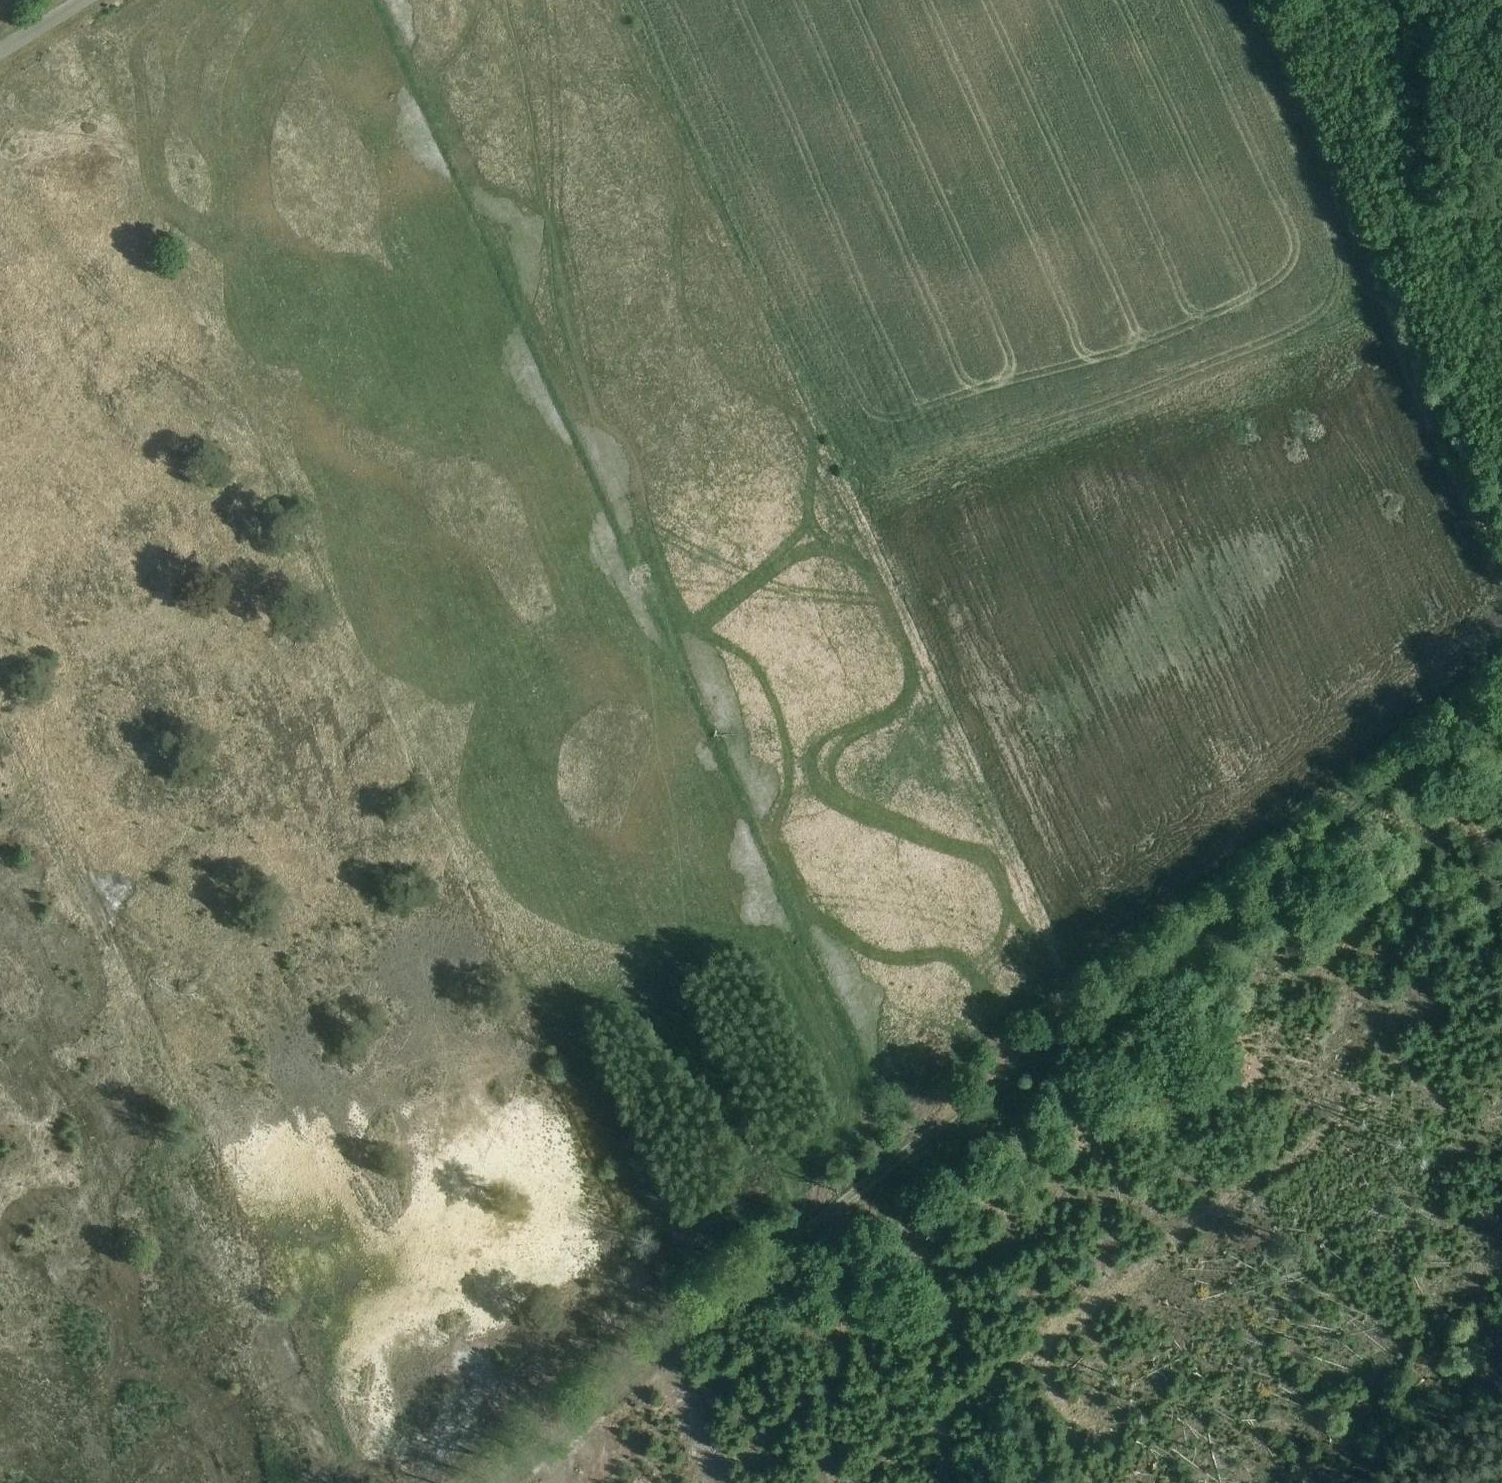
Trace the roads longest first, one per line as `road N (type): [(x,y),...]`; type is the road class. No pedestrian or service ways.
road 1 (track): [(476,1482),(1501,688)]

